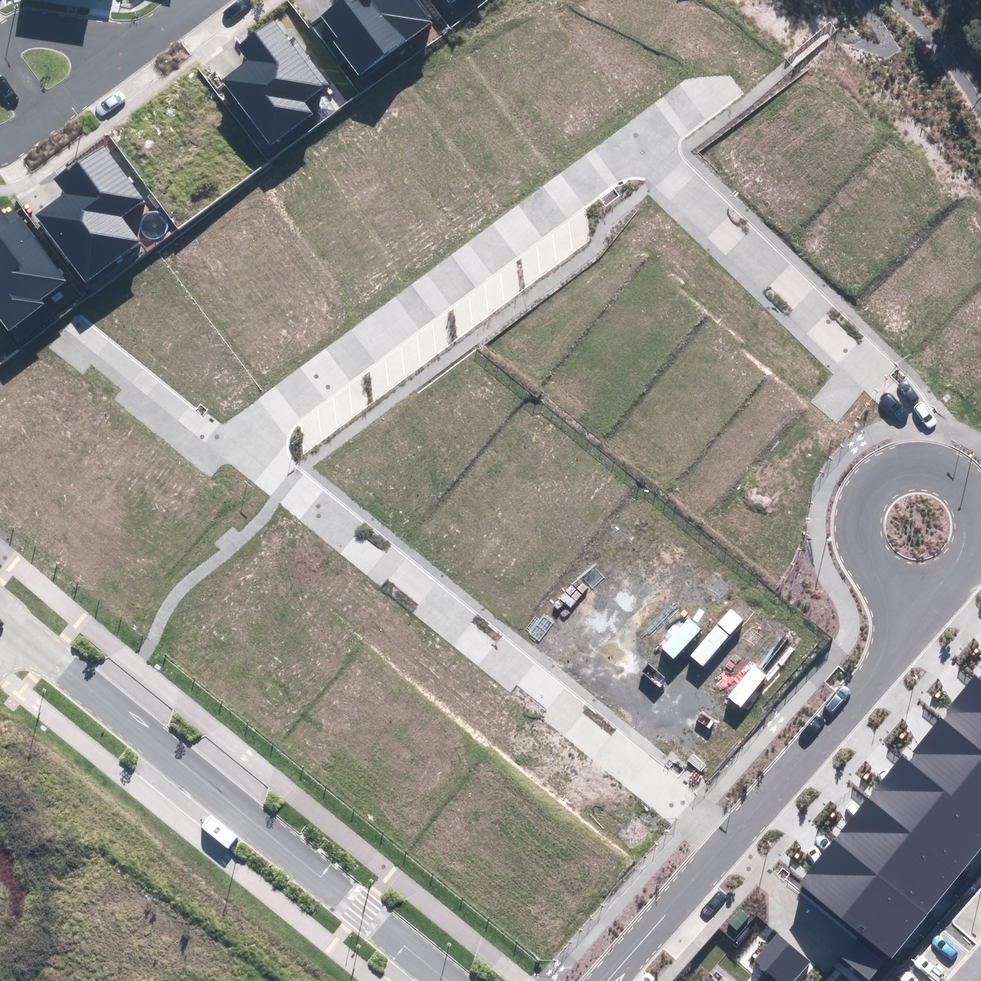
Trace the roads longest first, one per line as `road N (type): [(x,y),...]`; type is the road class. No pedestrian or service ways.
road 1 (residential): [(722,844),(286,486),(261,457)]
road 2 (residential): [(447,980),(15,628)]
road 3 (residential): [(261,457),(259,435),(286,402),(639,145)]
road 4 (residential): [(928,465),(914,418),(639,145)]
road 5 (residential): [(722,844),(887,659),(908,592)]
road 6 (residential): [(261,457),(213,434),(87,332)]
road 7 (residential): [(908,592),(870,575),(857,558),(851,517),(871,481),(888,469),(928,465)]
road 8 (residential): [(928,465),(972,497),(979,536),(951,581),(908,592)]
road 9 (residential): [(603,980),(722,844)]
road 10 (residential): [(122,50),(0,141)]
road 11 (residential): [(0,33),(27,25),(122,50)]

